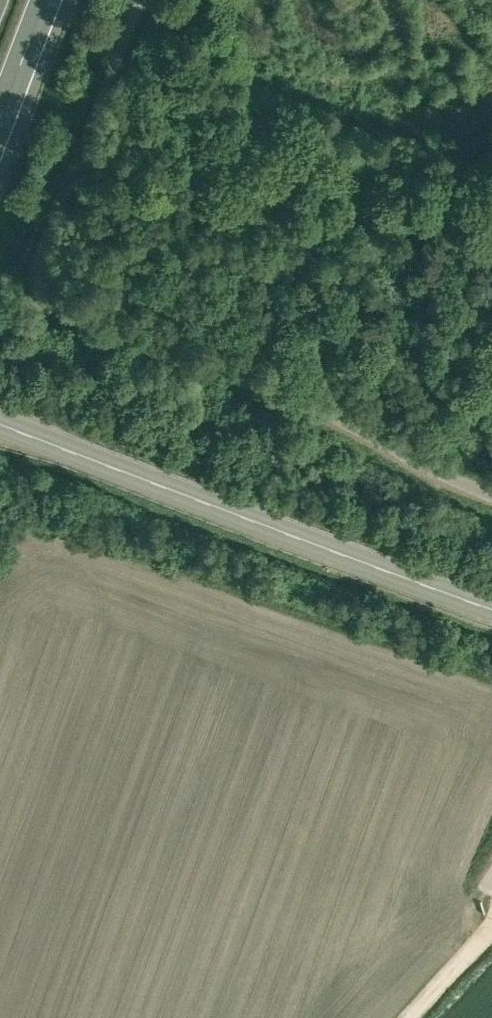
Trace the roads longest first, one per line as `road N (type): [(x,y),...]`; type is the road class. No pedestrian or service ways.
road 1 (track): [(491,492),(208,376),(76,354),(51,322),(57,250),(154,0)]
road 2 (tertiary): [(491,602),(0,417)]
road 3 (motorway): [(0,139),(54,0)]

